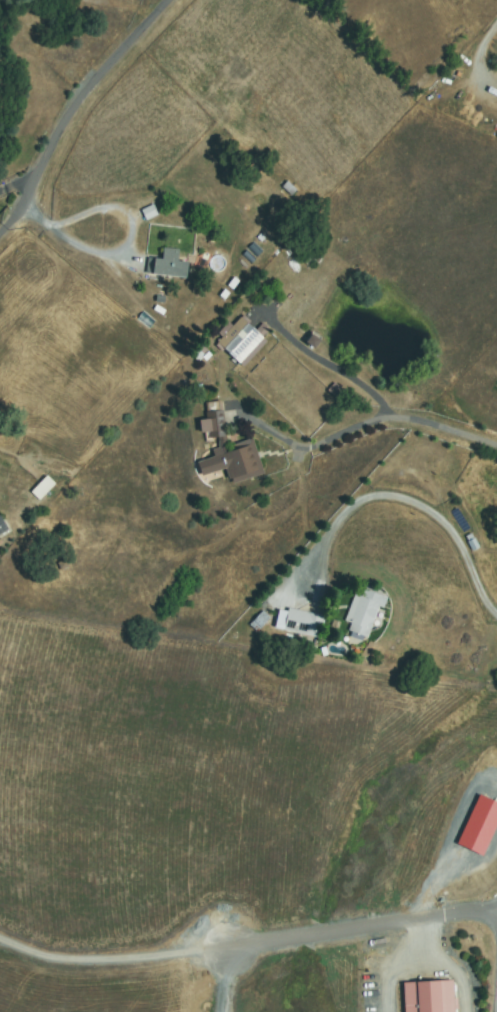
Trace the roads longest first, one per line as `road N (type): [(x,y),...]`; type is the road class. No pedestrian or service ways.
road 1 (residential): [(174,0),(61,133),(0,235)]
road 2 (residential): [(496,910),(238,947)]

